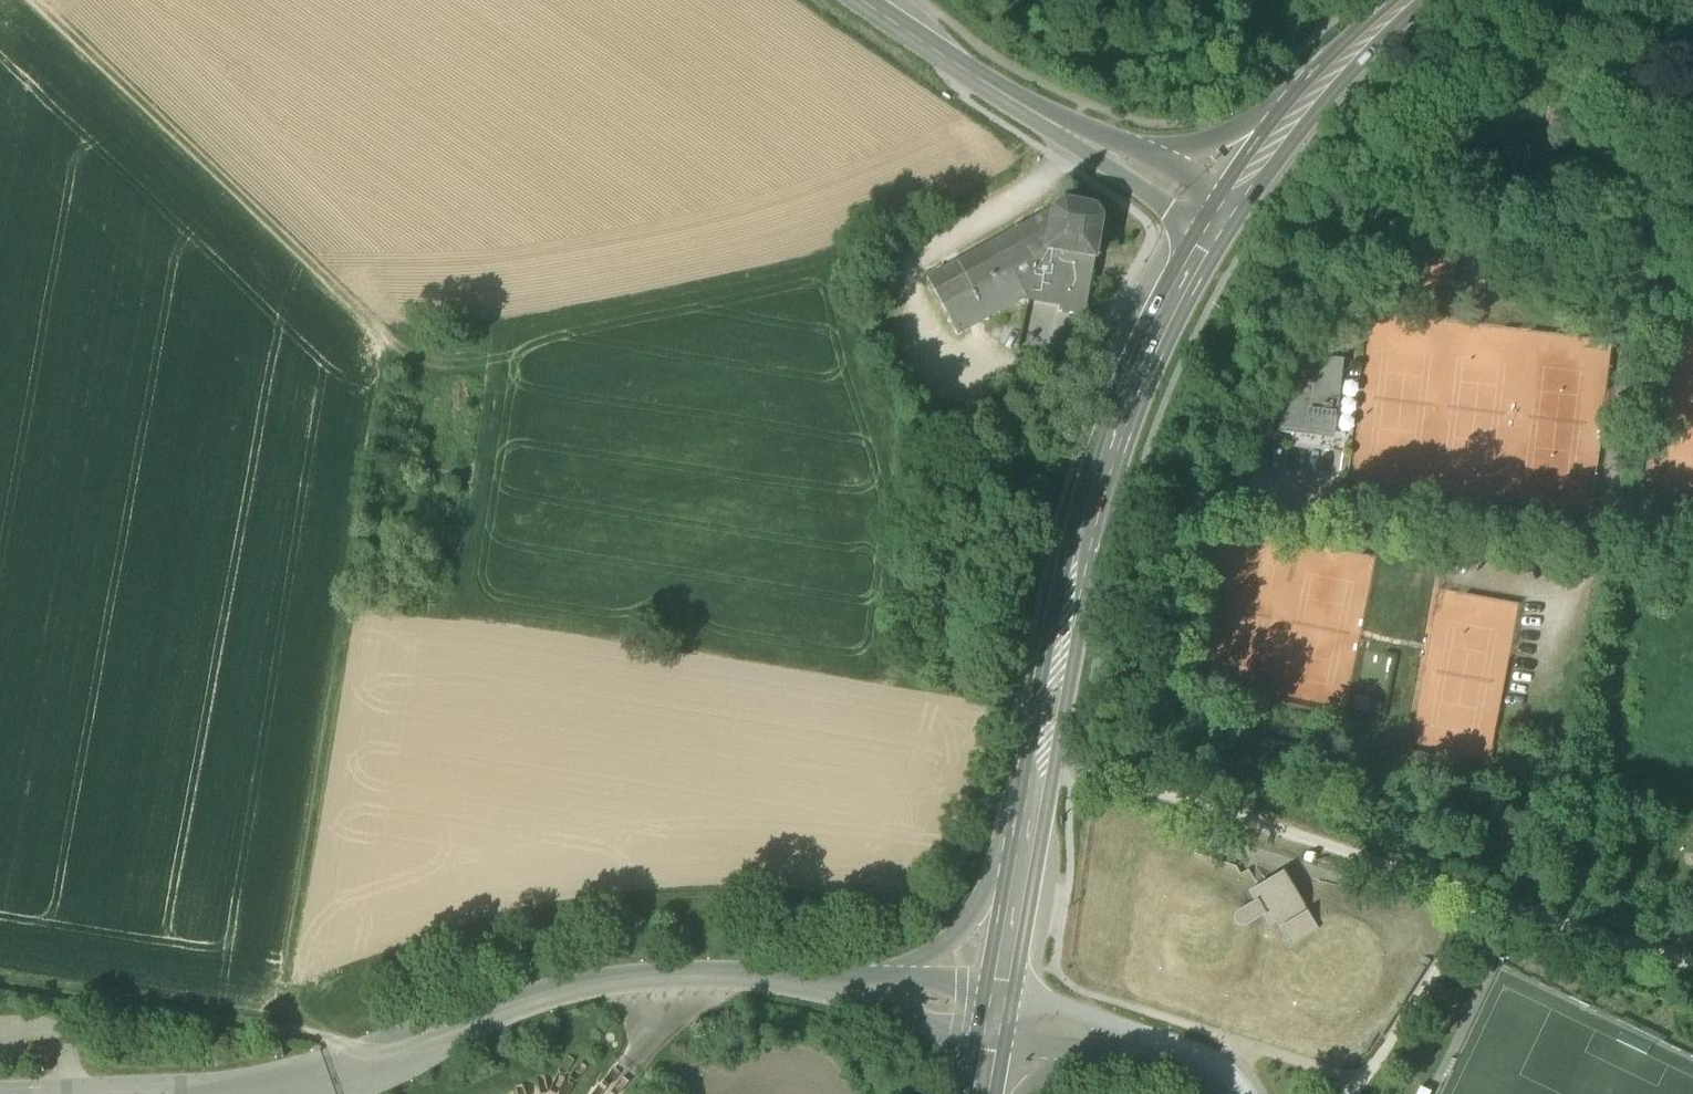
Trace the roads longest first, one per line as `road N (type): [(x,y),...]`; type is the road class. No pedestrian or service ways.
road 1 (track): [(388,340),(263,1026)]
road 2 (track): [(33,0),(388,340),(481,356)]
road 3 (secondary): [(1042,768),(1074,579),(1132,404),(1213,212)]
road 4 (track): [(1052,706),(1087,714),(1073,780),(1482,907)]
road 5 (residential): [(825,977),(689,975),(579,989),(348,1070)]
road 6 (secondary): [(1213,212),(969,73),(861,0)]
road 7 (track): [(390,1051),(0,982)]
road 8 (secondary): [(1042,768),(982,900),(952,939),(910,968),(825,977)]
road 9 (unclassified): [(1647,231),(1635,262),(1601,529)]
road 10 (secondary): [(1413,0),(1213,212)]
road 11 (unclassified): [(998,1004),(1223,1075),(1235,1093)]
road 12 (secondary): [(998,1004),(1042,768)]
road 13 (track): [(1482,907),(1351,1093)]
road 14 (track): [(1692,976),(1482,907)]
road 15 (residential): [(998,1004),(825,977)]
road 16 (unclassified): [(1647,231),(1585,95)]

